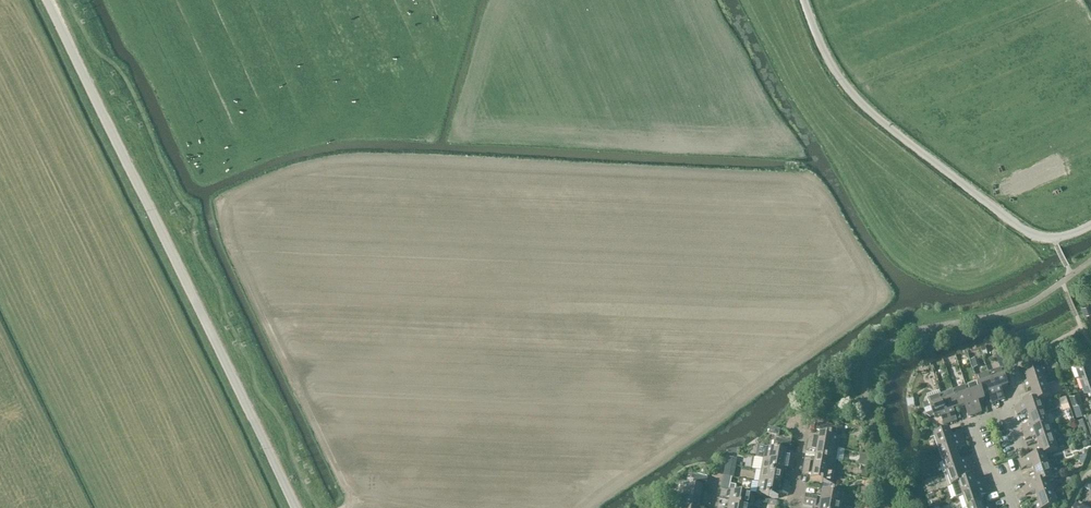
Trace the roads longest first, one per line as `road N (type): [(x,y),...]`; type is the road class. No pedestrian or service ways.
road 1 (unclassified): [(296,507),(47,0)]
road 2 (unclassified): [(1090,226),(1054,239),(1027,234),(861,112),(833,76),(806,0)]

